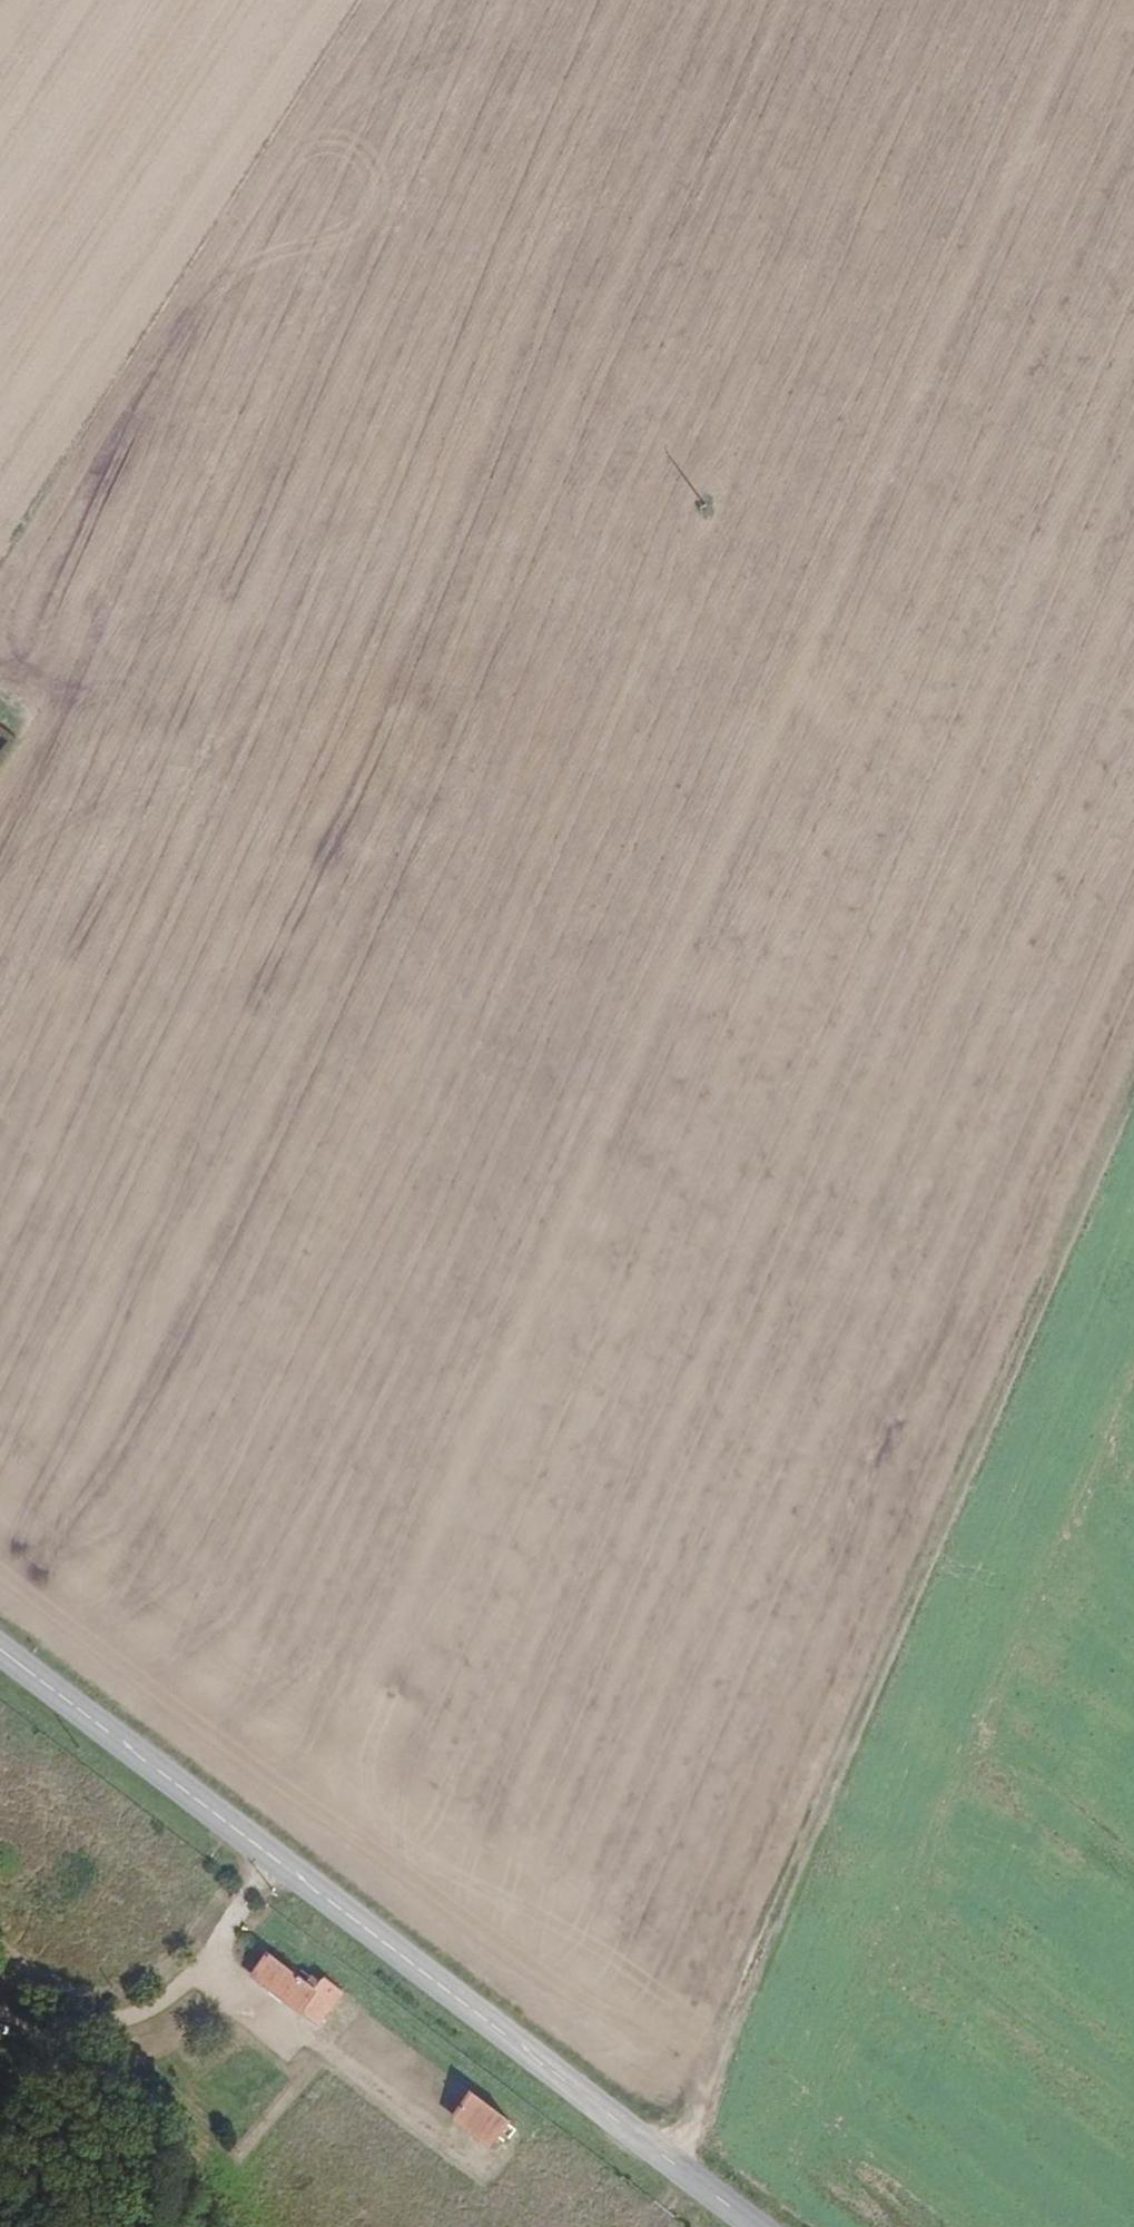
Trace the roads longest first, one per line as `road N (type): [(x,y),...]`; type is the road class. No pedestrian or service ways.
road 1 (track): [(475,2153),(506,2178),(606,2191),(641,2221),(656,2223),(671,2200),(1133,1103)]
road 2 (secondary): [(0,1654),(757,2226)]

